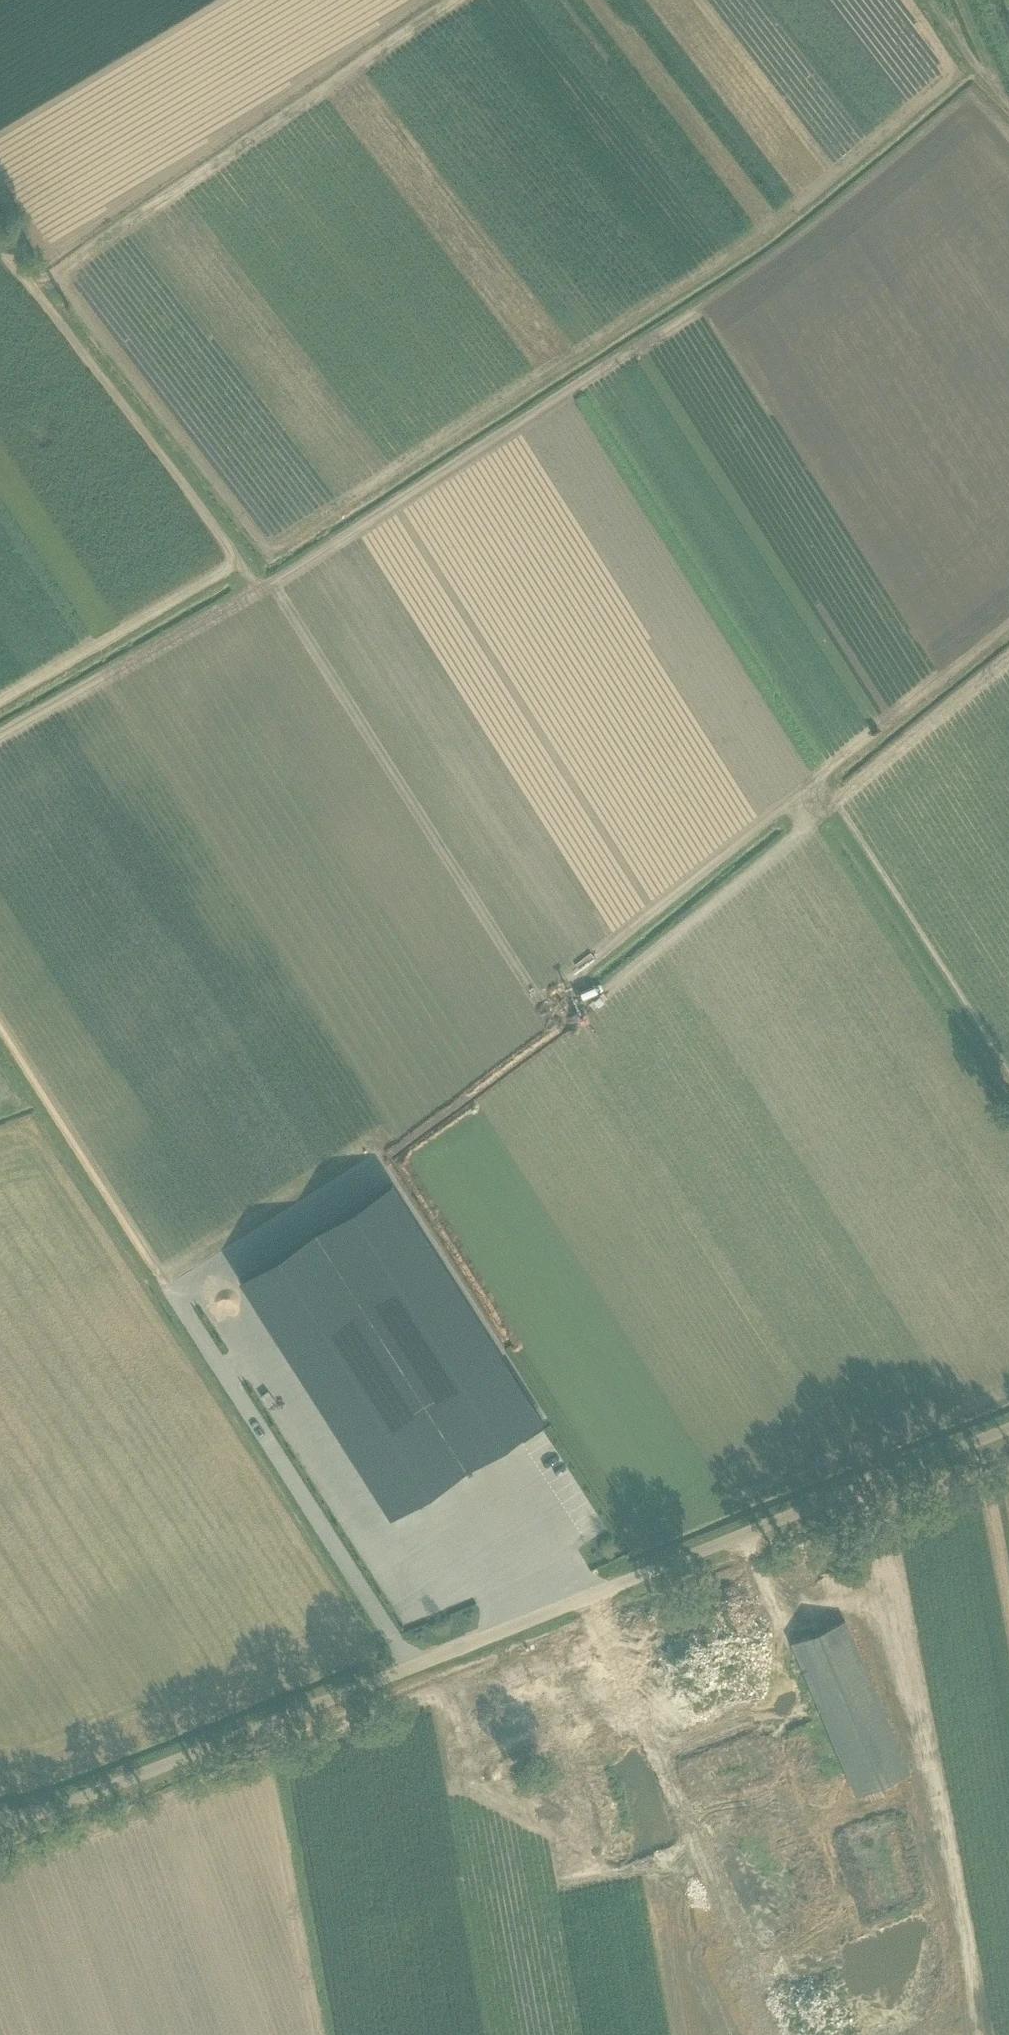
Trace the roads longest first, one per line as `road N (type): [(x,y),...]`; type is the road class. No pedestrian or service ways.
road 1 (unclassified): [(3,1827),(1008,1434)]

